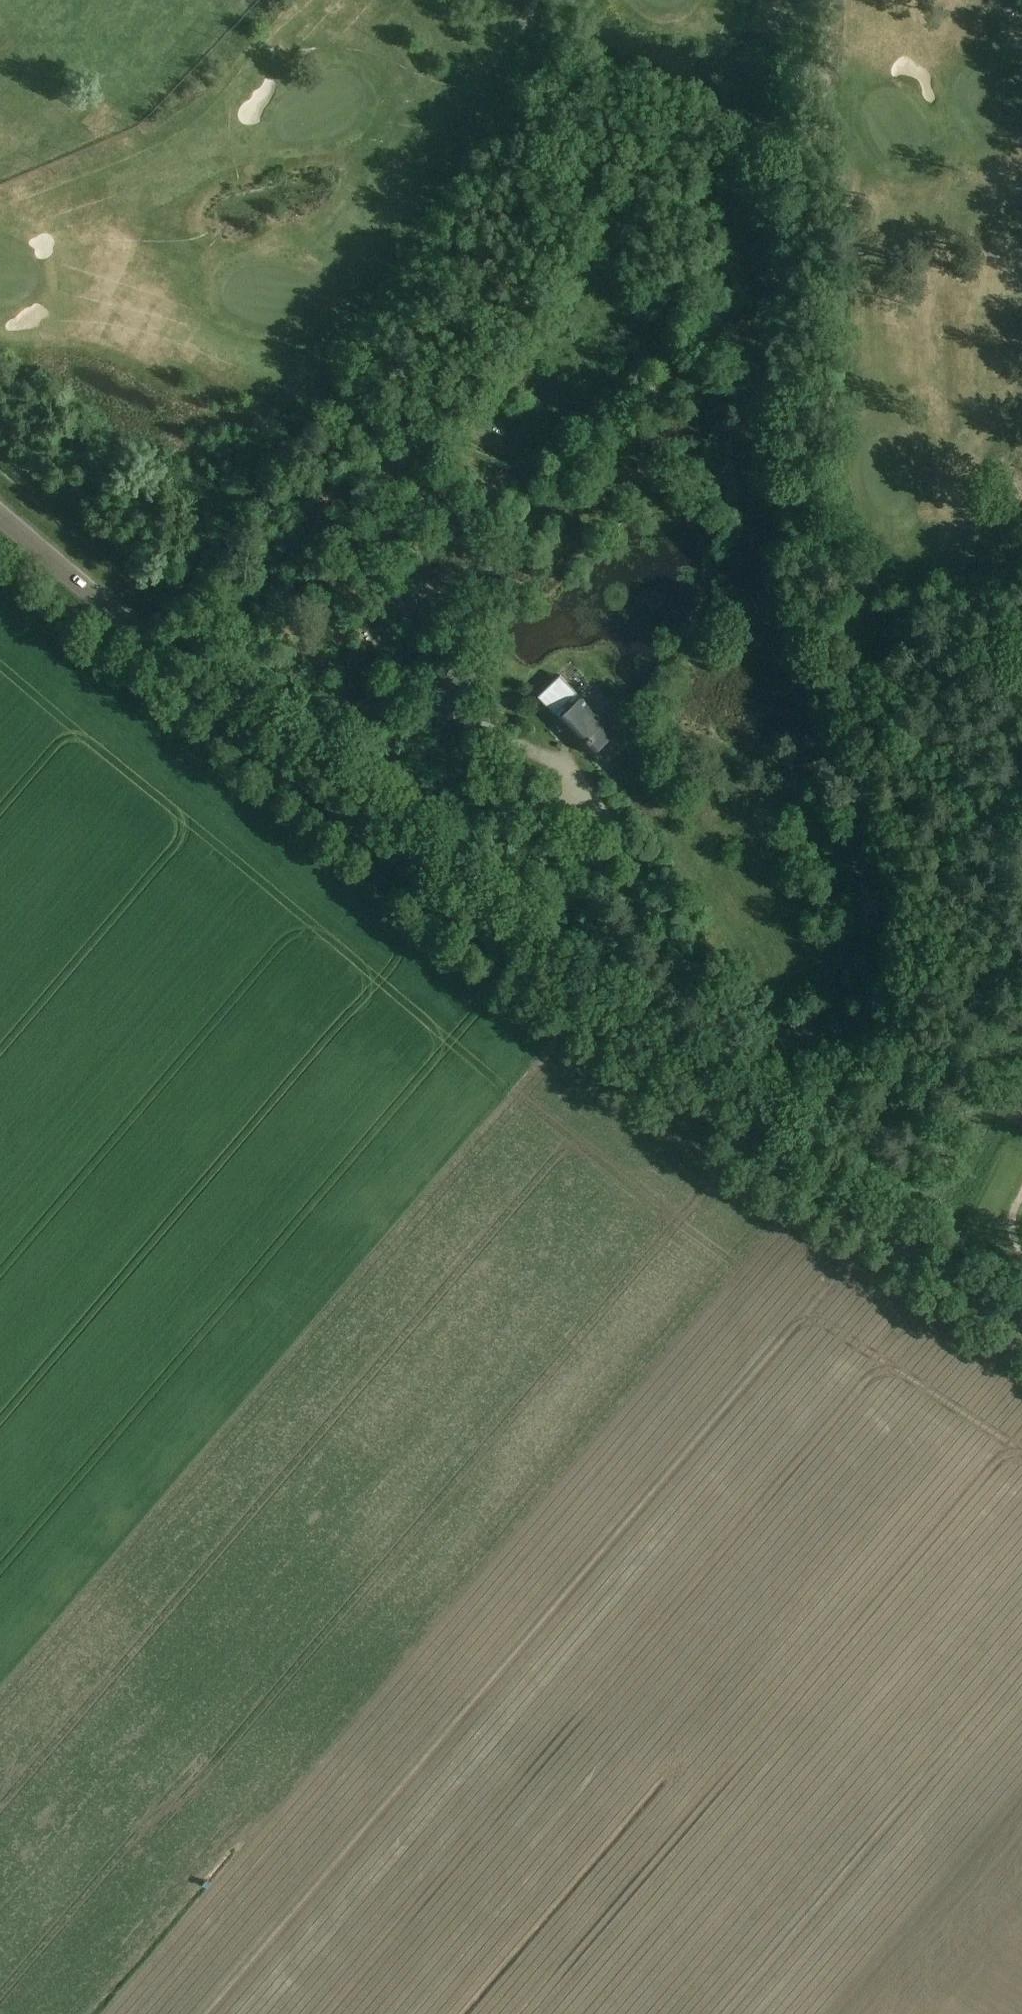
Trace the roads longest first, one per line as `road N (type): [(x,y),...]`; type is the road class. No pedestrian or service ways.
road 1 (tertiary): [(1021,1322),(615,1034),(0,514)]

